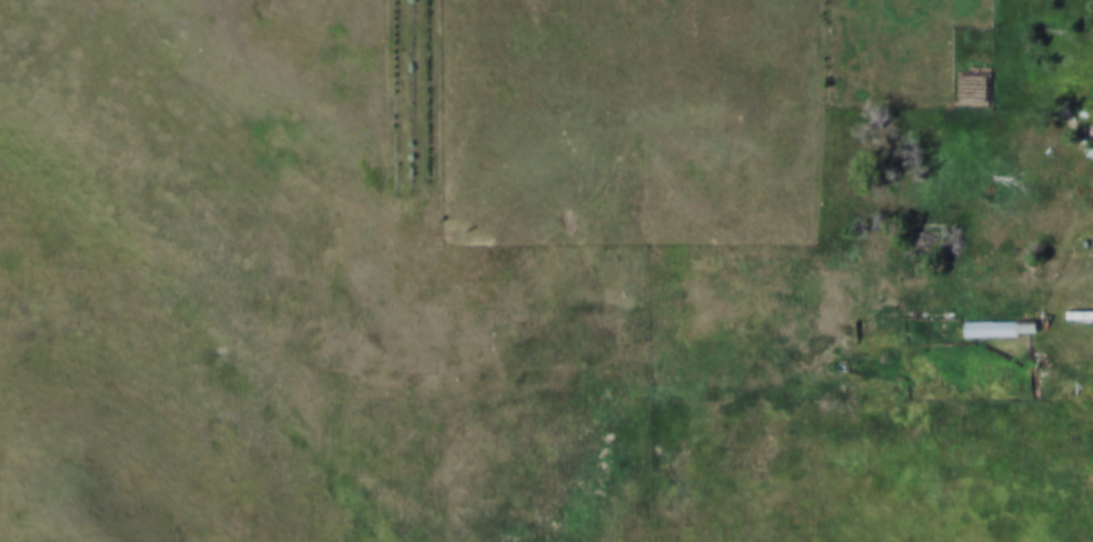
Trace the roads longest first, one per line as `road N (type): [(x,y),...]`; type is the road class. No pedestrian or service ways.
road 1 (track): [(1092,276),(886,283),(663,389)]

